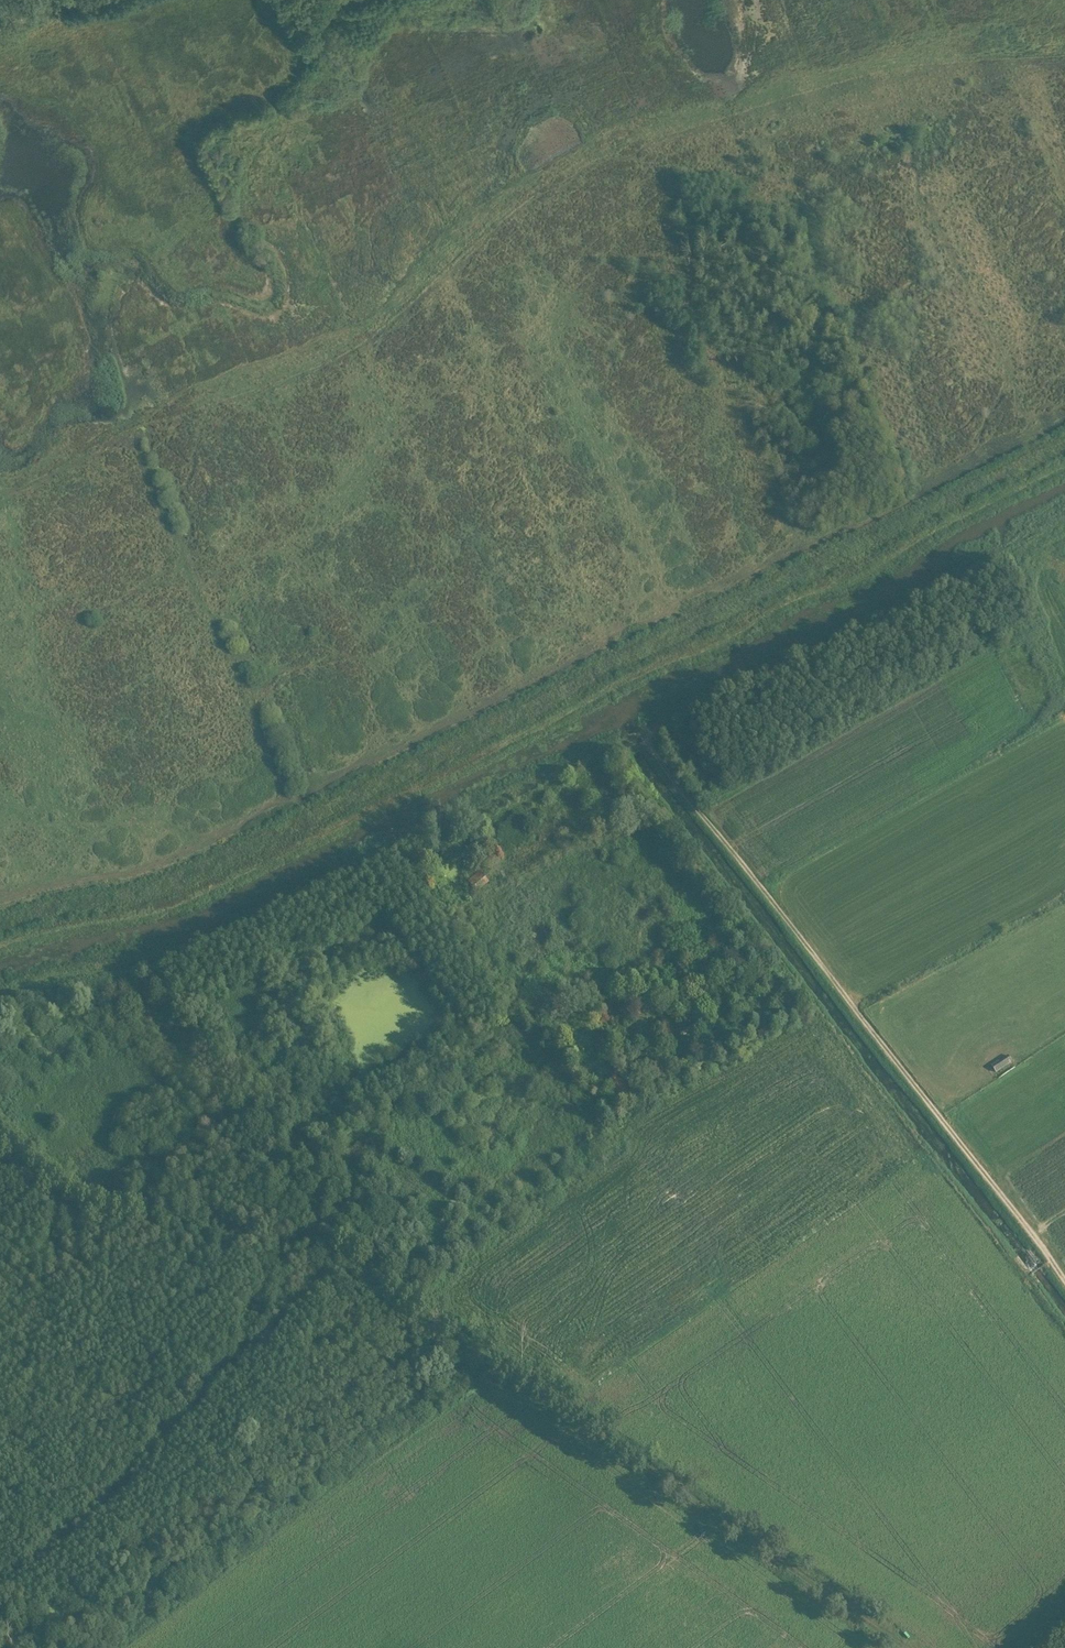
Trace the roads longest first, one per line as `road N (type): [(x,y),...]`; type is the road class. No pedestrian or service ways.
road 1 (track): [(0,951),(180,903),(1064,471)]
road 2 (track): [(1064,1281),(647,744),(637,744),(627,758),(634,771),(816,1012)]
road 3 (track): [(0,998),(57,978),(163,961),(629,750)]
road 4 (track): [(477,1346),(907,1647)]
road 5 (track): [(0,1146),(66,1204),(98,1220),(268,1235)]

